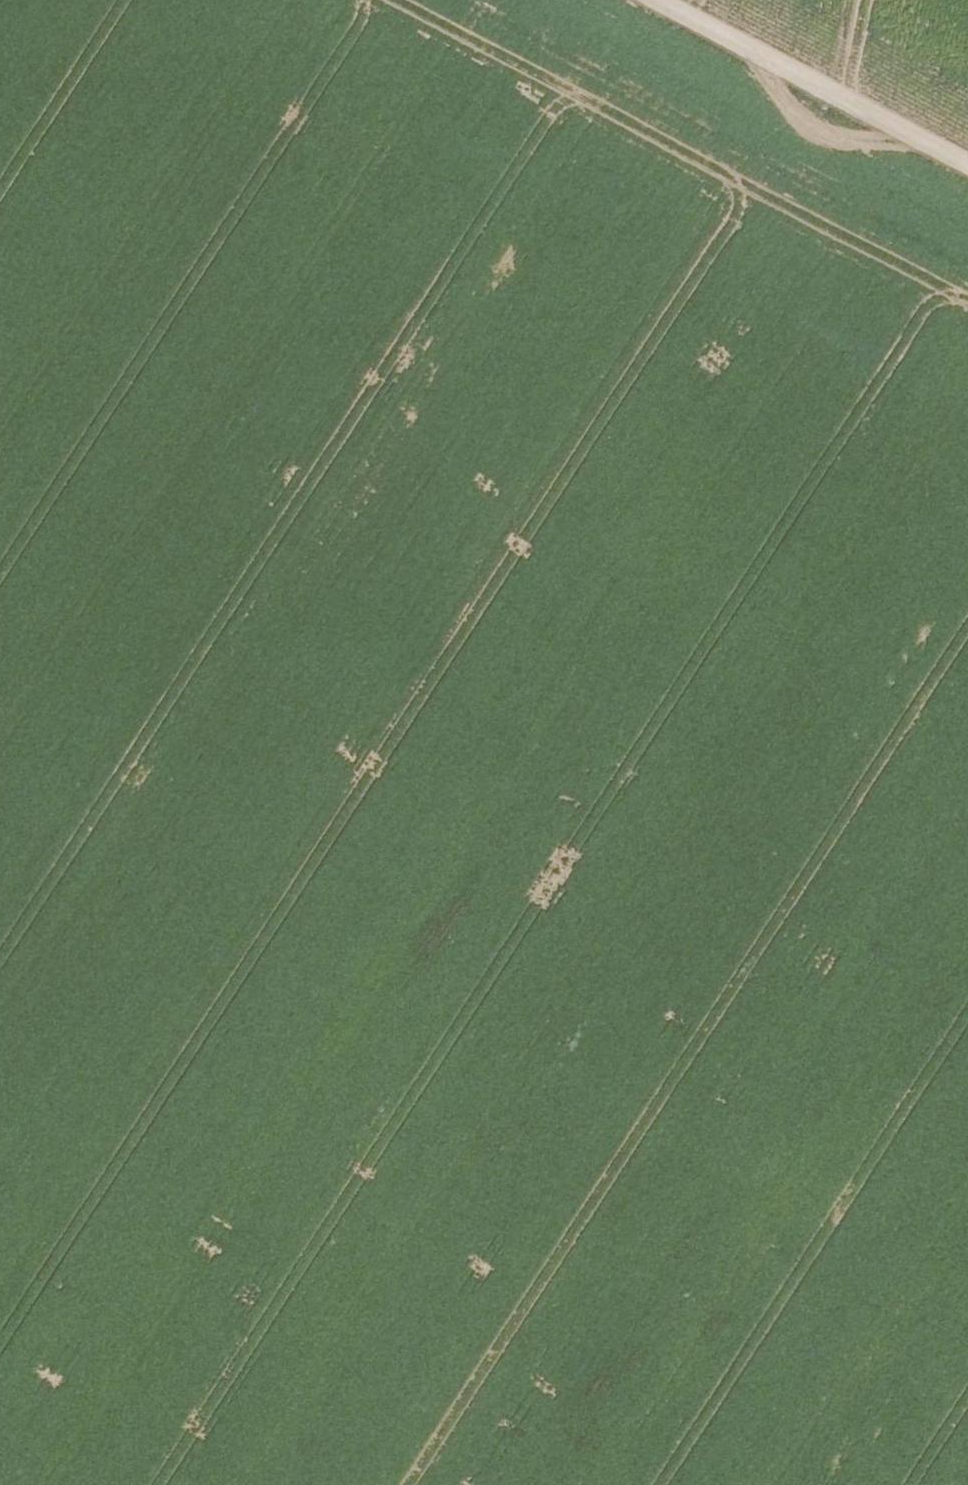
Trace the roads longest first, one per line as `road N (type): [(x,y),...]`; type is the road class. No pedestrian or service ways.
road 1 (track): [(967,171),(649,0)]

